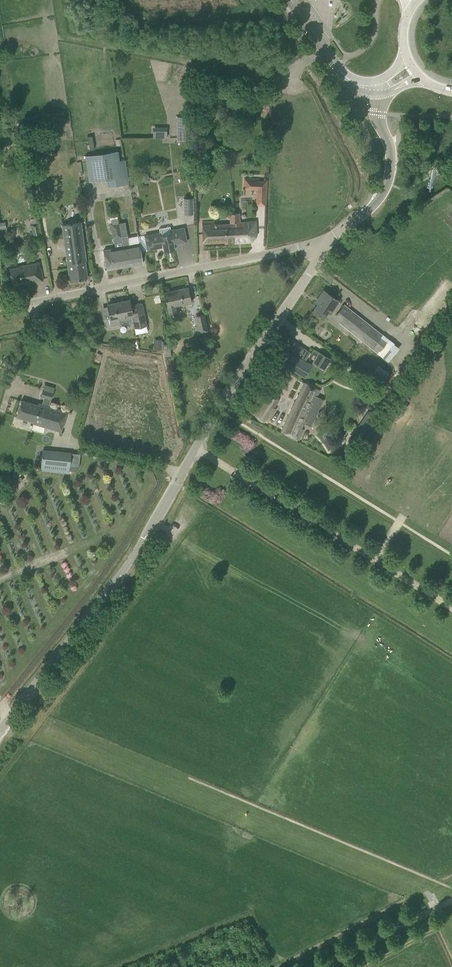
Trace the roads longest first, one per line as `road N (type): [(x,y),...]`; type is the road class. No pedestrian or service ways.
road 1 (unclassified): [(0,729),(120,577),(320,246)]
road 2 (residential): [(0,306),(320,246)]
road 3 (unclassified): [(320,246),(378,201),(388,183),(391,157),(376,89)]
road 4 (tertiary): [(376,89),(351,83),(290,0)]

